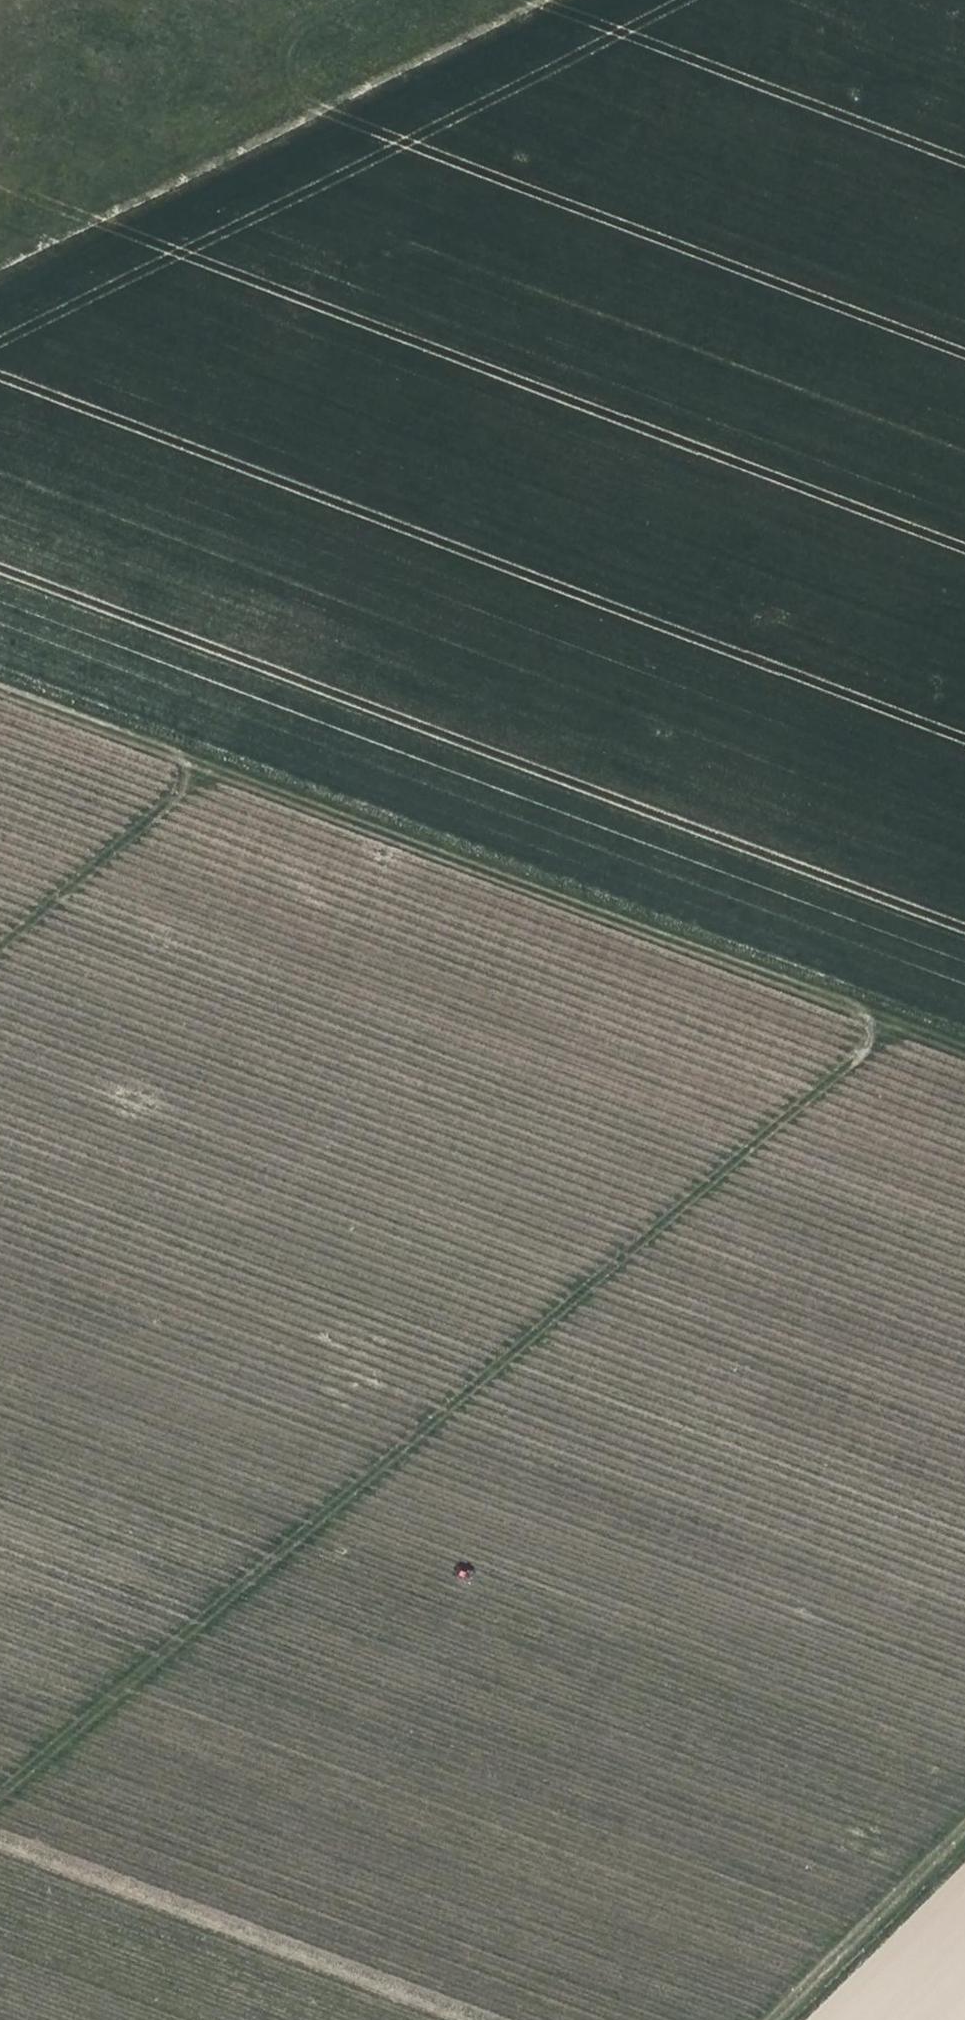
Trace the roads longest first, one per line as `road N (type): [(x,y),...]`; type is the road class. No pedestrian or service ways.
road 1 (track): [(0,690),(964,1048)]
road 2 (track): [(964,1832),(774,2019)]

